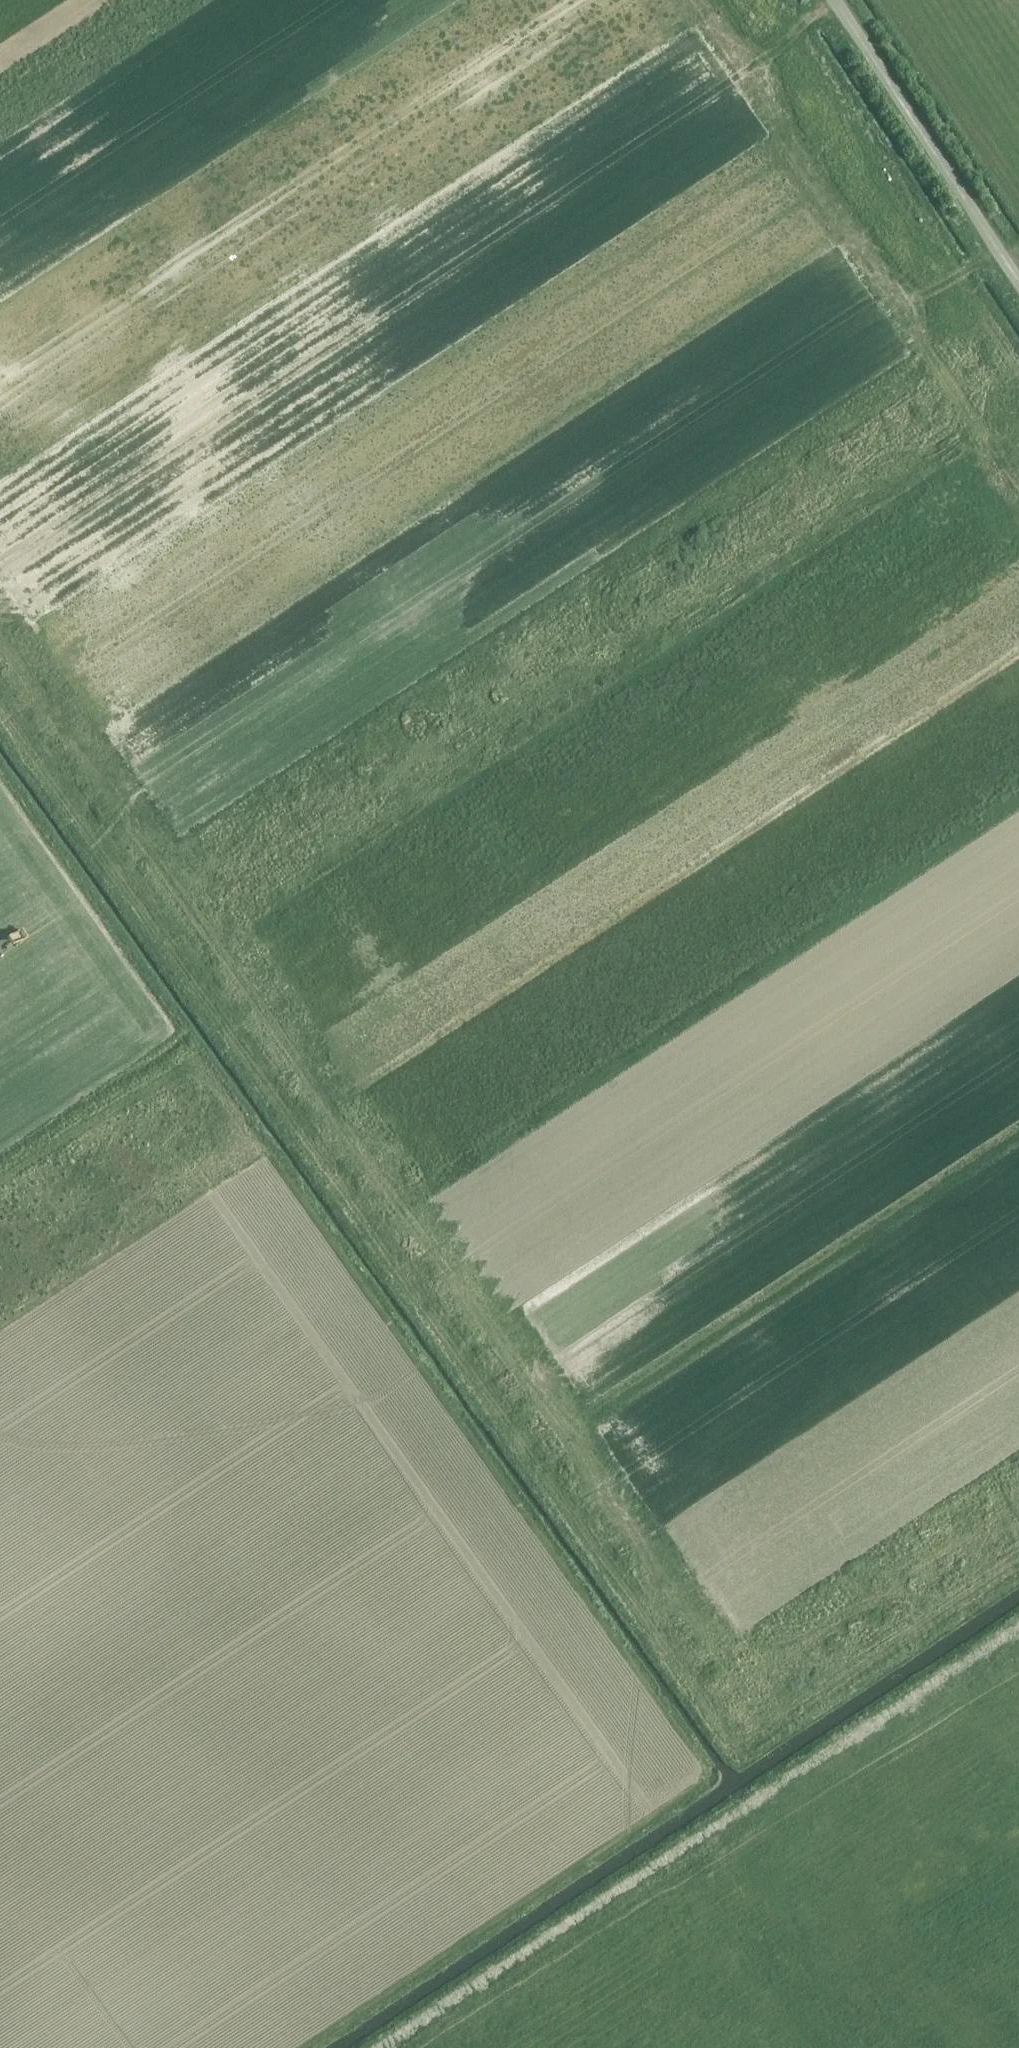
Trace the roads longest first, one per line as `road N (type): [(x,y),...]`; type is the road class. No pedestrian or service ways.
road 1 (unclassified): [(1018,284),(834,0)]

